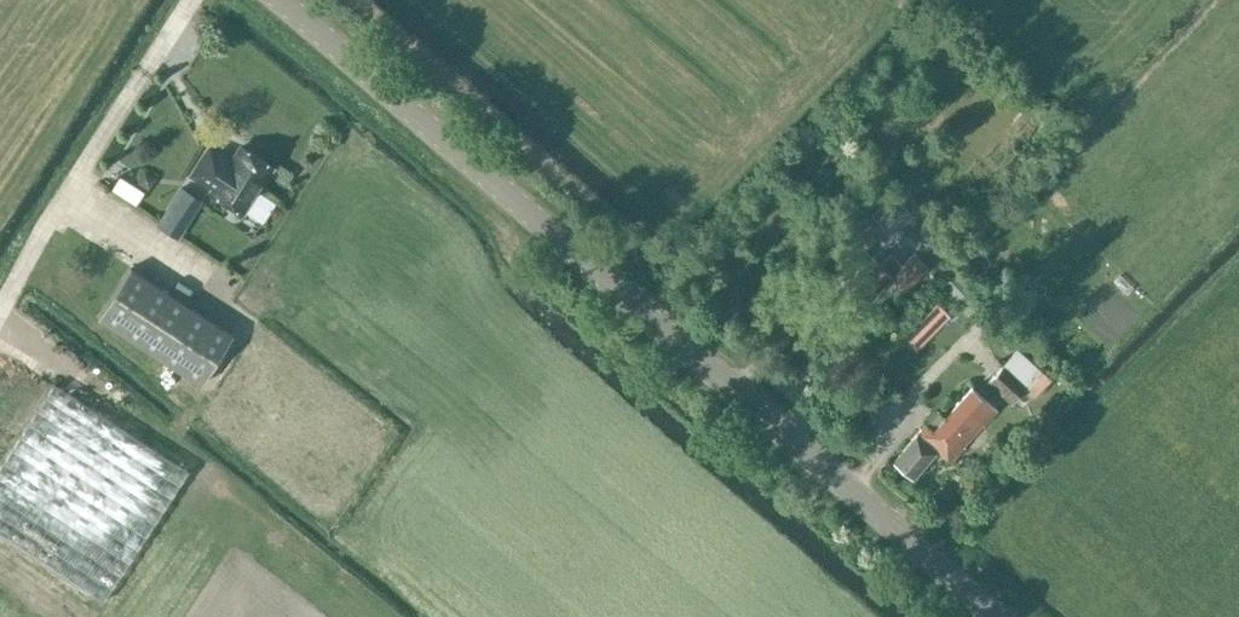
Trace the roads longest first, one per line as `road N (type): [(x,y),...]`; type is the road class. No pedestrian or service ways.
road 1 (tertiary): [(999,616),(276,0)]

